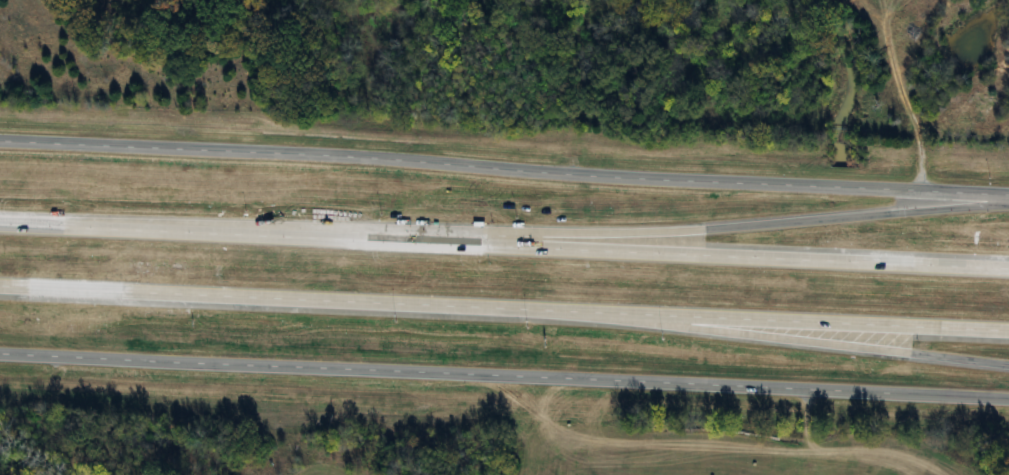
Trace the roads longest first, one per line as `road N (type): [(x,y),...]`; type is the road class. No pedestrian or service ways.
road 1 (secondary): [(1008,195),(0,141)]
road 2 (motorway): [(0,286),(1008,331)]
road 3 (motorway): [(1008,267),(0,224)]
road 4 (secondary): [(0,354),(875,393)]
road 5 (motorway): [(1008,204),(666,230),(377,239)]
road 6 (motorway): [(586,312),(1008,365)]
road 7 (secondary): [(875,393),(1008,399)]

